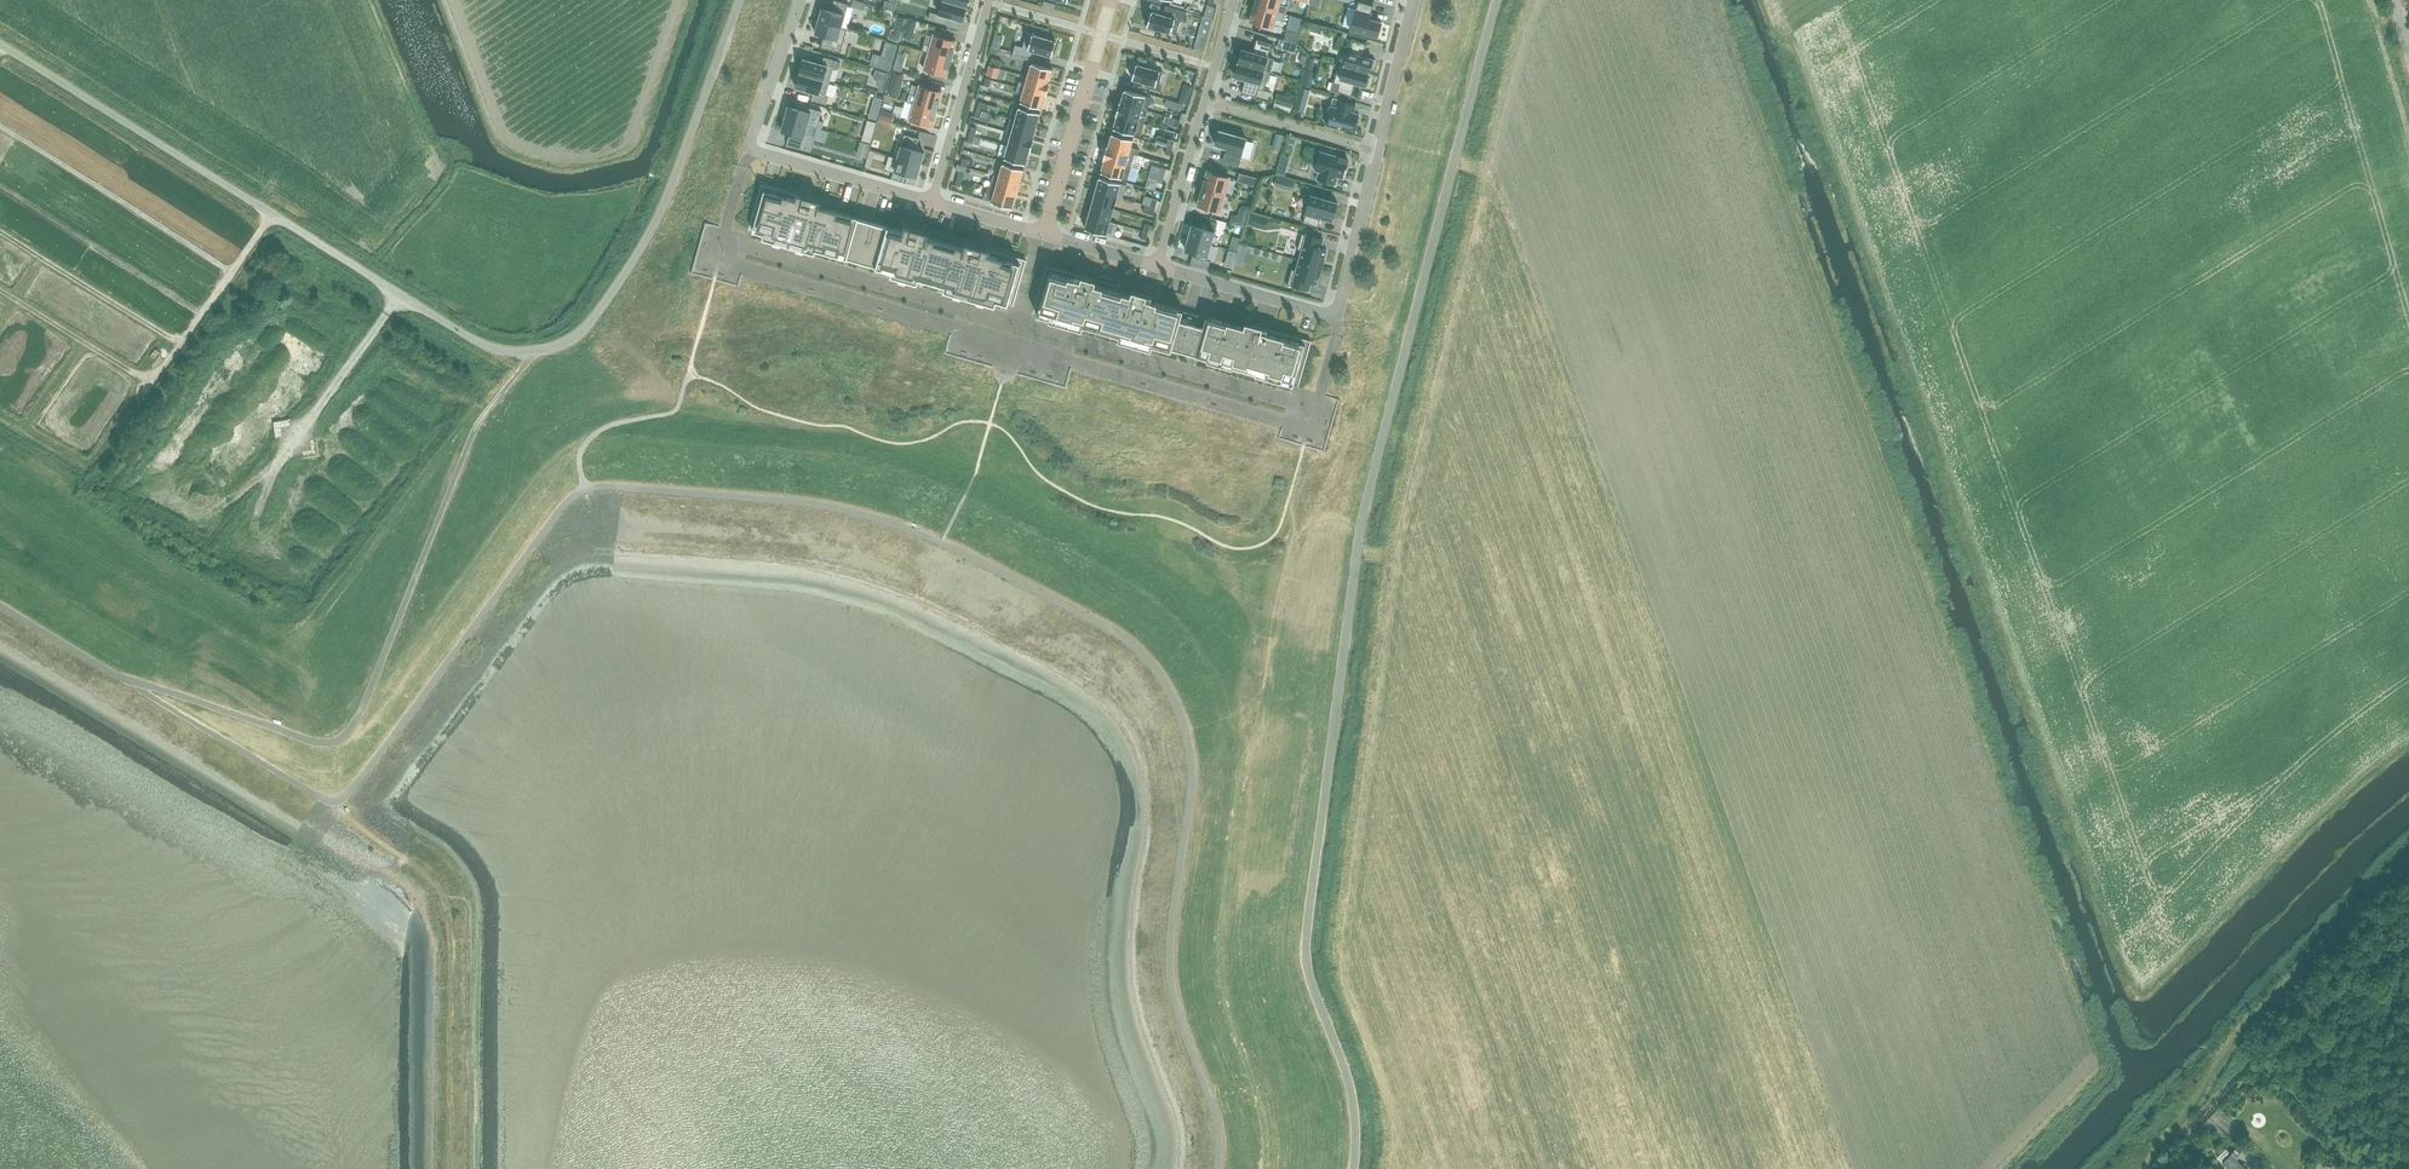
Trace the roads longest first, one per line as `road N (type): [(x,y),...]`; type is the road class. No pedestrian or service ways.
road 1 (unclassified): [(1353,1168),(1351,1086),(1307,942),(1360,549),(1497,0)]
road 2 (unclassified): [(0,44),(463,333),(532,355),(572,342),(646,241),(742,0)]
road 3 (residential): [(1338,315),(1415,0)]
road 4 (residential): [(1234,0),(1157,264)]
road 5 (residential): [(1112,0),(1045,232)]
road 6 (residential): [(990,0),(932,200)]
road 7 (residential): [(749,147),(932,200)]
road 8 (residential): [(1157,264),(1338,315)]
road 9 (residential): [(800,0),(749,147)]

